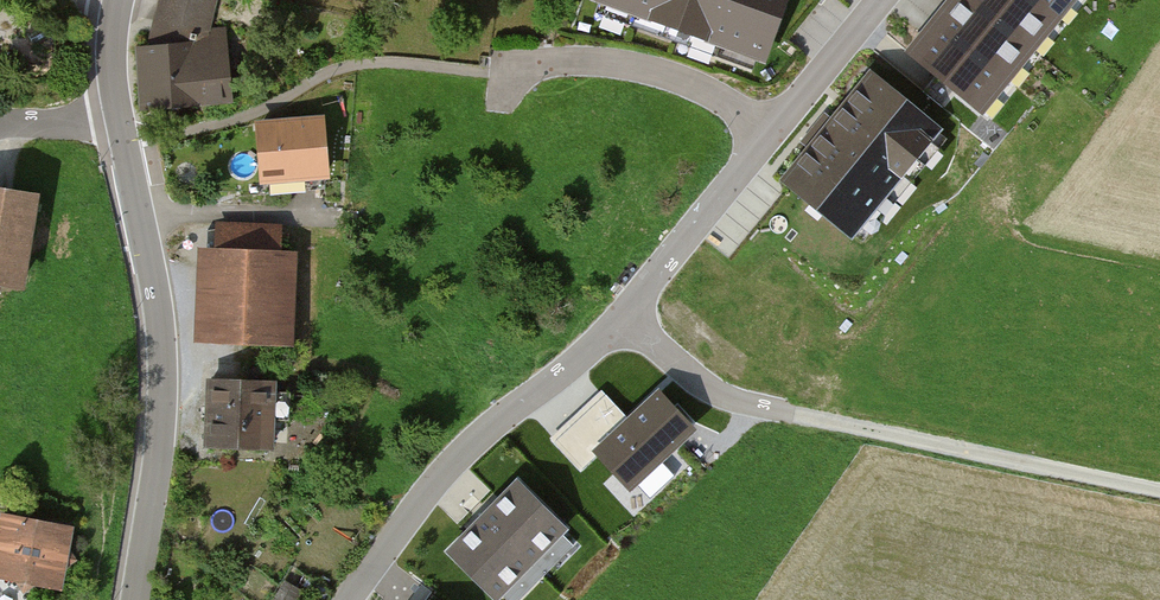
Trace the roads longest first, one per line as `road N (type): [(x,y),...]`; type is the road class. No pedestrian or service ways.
road 1 (residential): [(356,599),(478,442),(619,325),(773,140)]
road 2 (track): [(1159,492),(705,386),(619,325)]
road 3 (tertiary): [(118,116),(163,366),(135,599)]
road 4 (residential): [(773,140),(704,87),(660,76),(557,61),(491,73)]
road 5 (residential): [(773,140),(888,0)]

